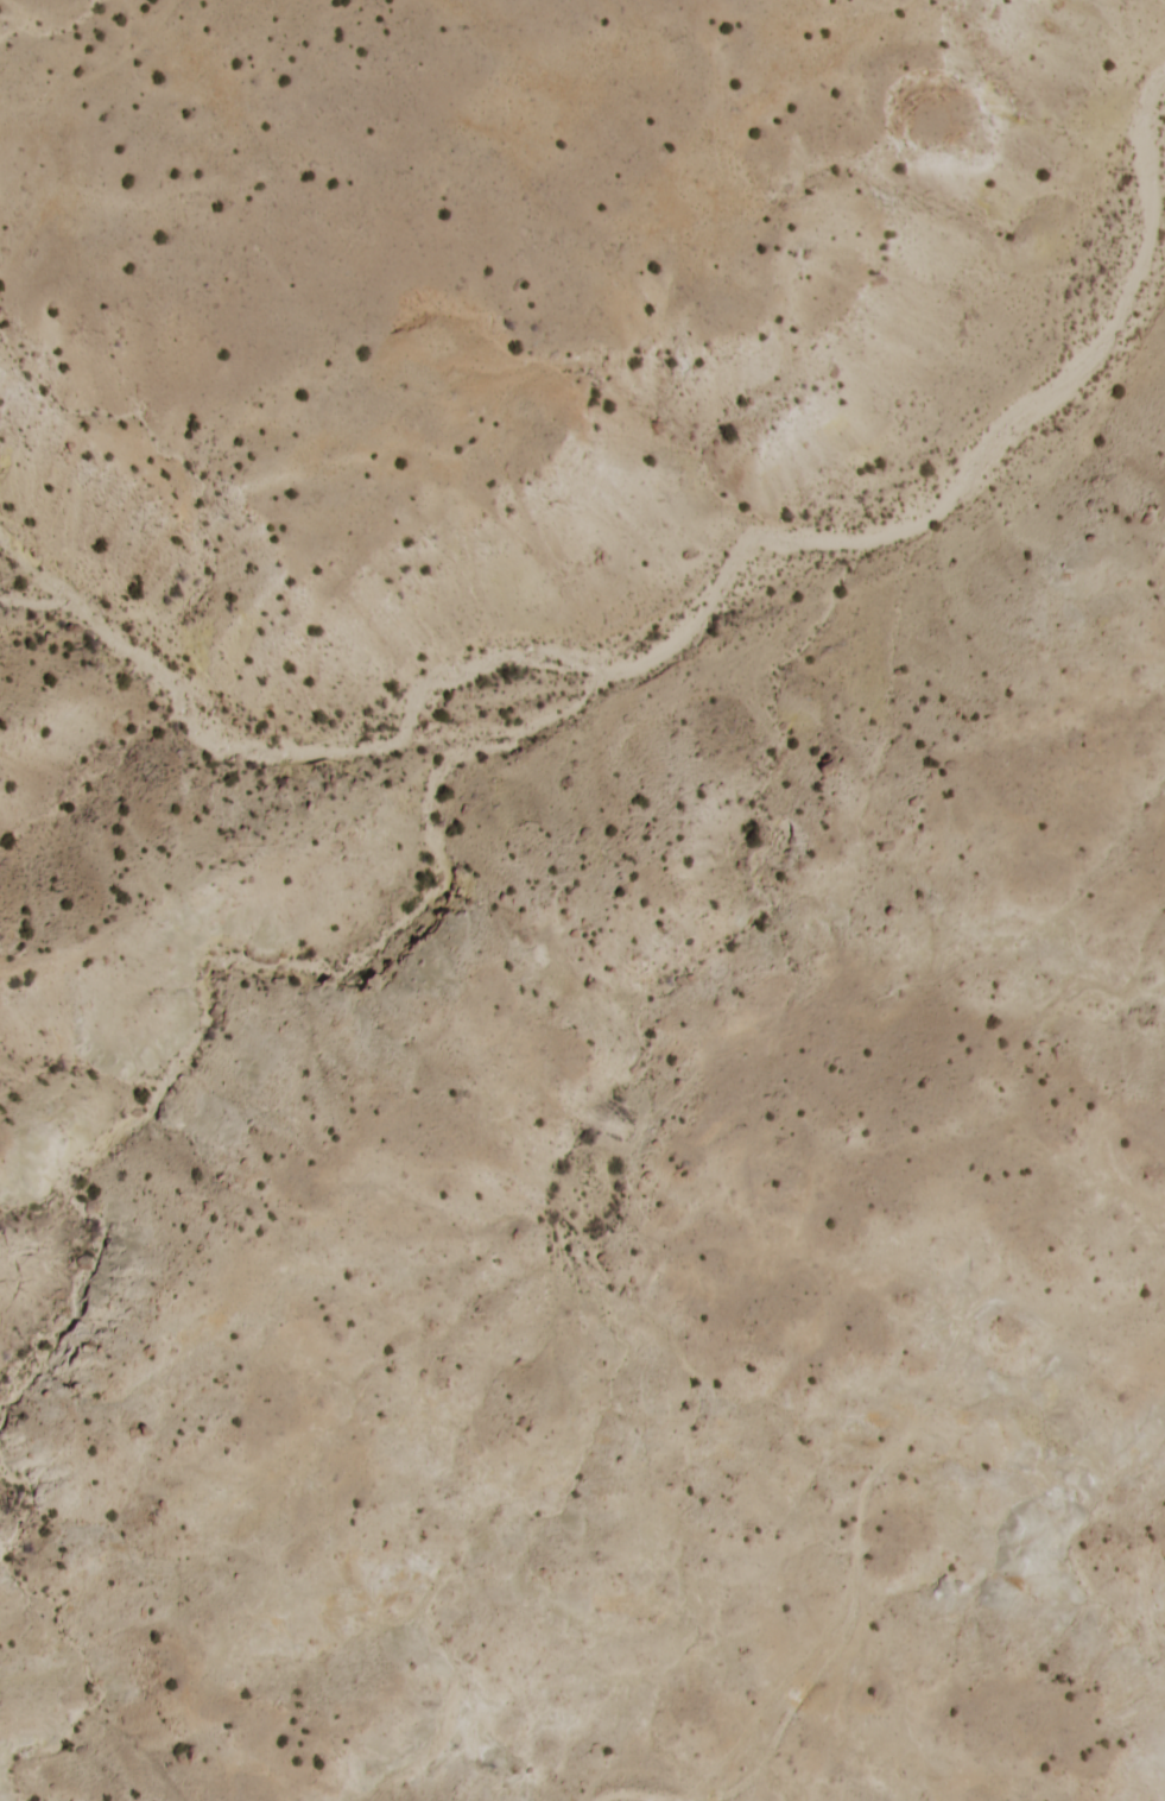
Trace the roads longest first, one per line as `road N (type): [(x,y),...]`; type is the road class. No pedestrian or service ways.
road 1 (track): [(1164,1377),(949,1417),(892,1480),(848,1593),(767,1737),(705,1787),(634,1800)]

